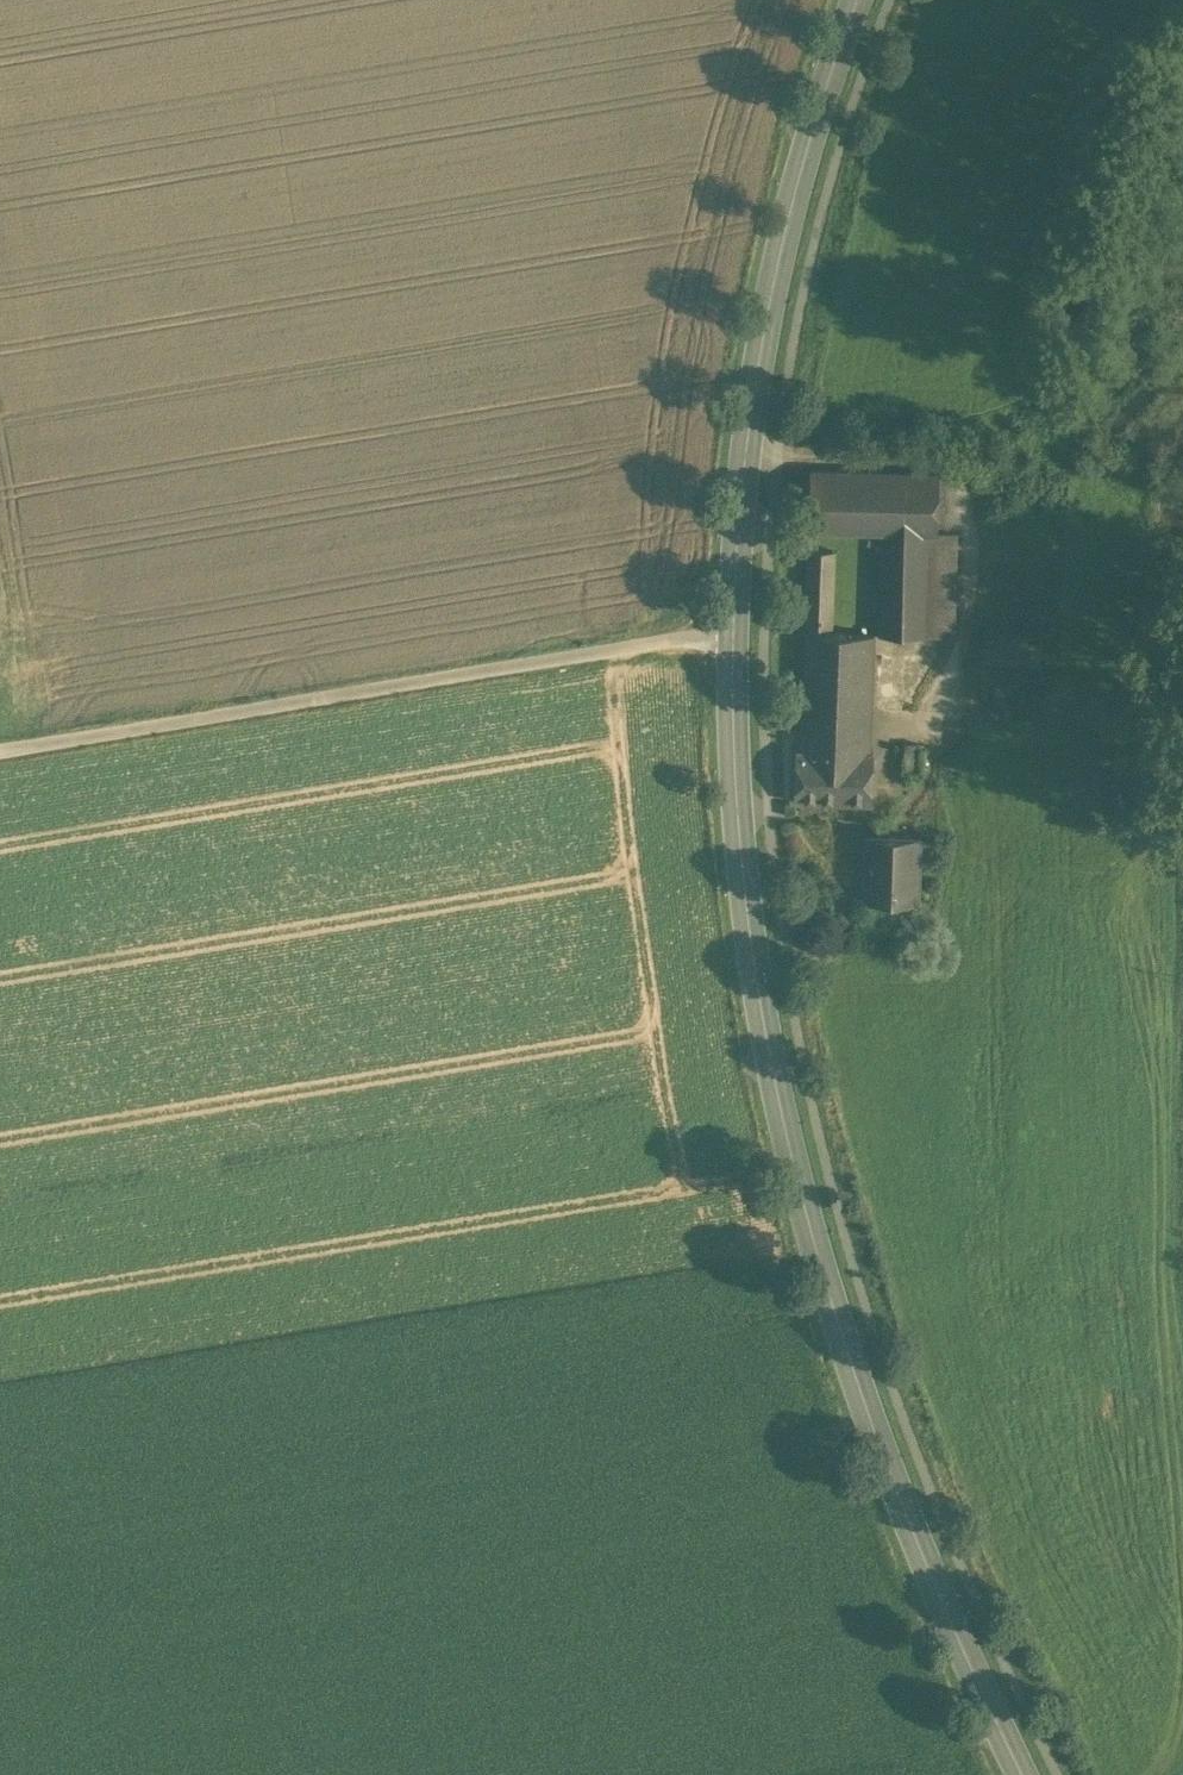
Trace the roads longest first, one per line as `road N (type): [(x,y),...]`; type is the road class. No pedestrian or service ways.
road 1 (secondary): [(1027,1774),(976,1673),(853,1368),(795,1166),(757,974),(738,804),(740,540),(759,366),(797,194),(862,0)]
road 2 (track): [(737,633),(0,755)]

